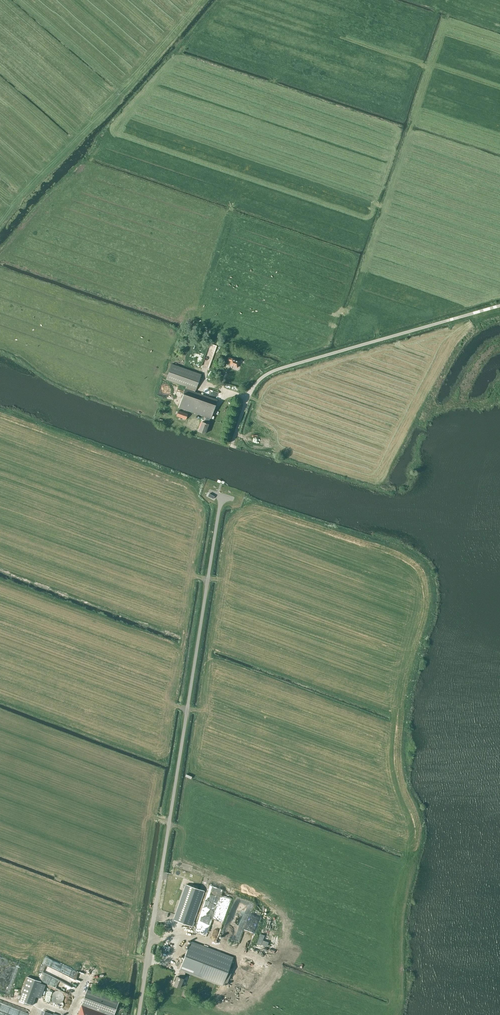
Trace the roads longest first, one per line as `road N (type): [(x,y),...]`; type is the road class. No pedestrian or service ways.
road 1 (unclassified): [(139,1014),(223,496)]
road 2 (unclassified): [(231,447),(253,388),(273,371),(499,307)]

